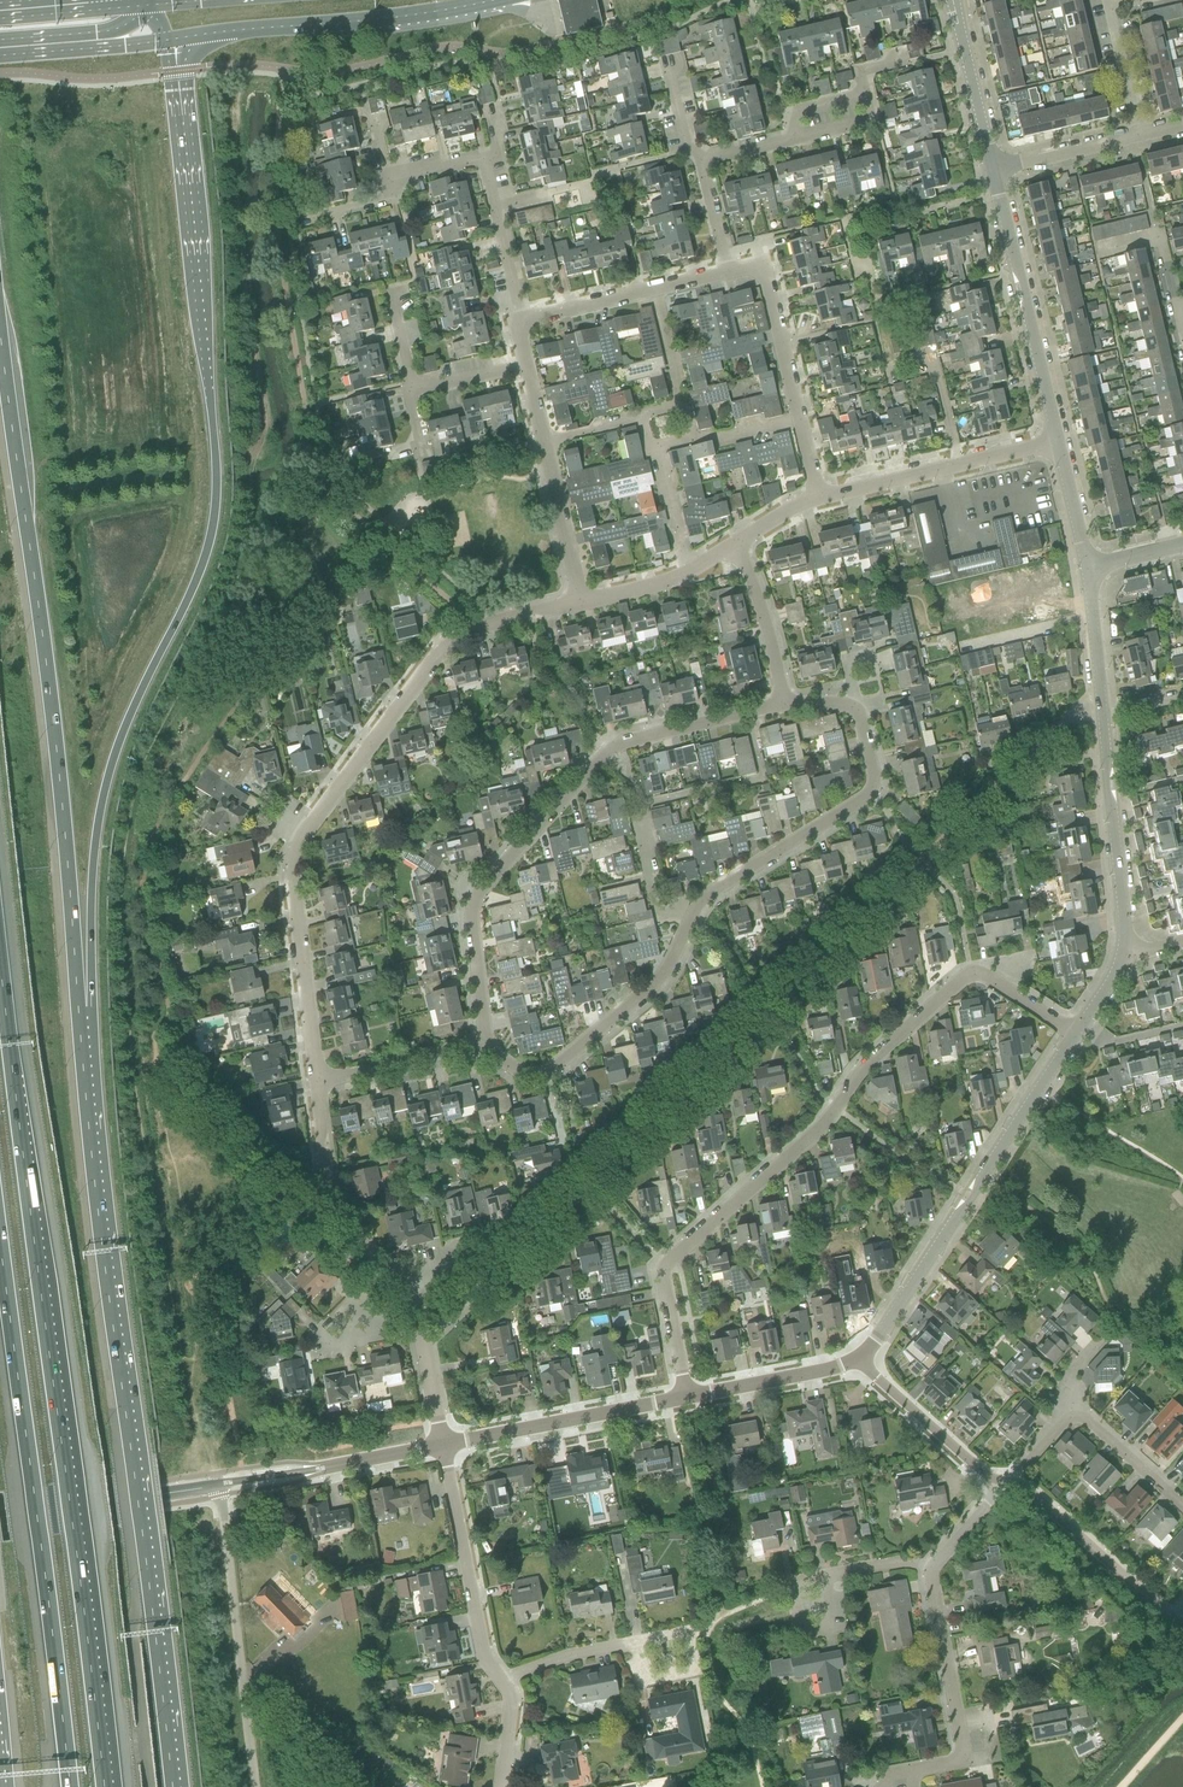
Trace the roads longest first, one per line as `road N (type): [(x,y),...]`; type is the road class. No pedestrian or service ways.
road 1 (trunk): [(78,1011),(100,813),(116,753),(196,585),(216,513),(173,39)]
road 2 (motorway): [(104,1786),(0,960)]
road 3 (trunk): [(175,1786),(99,1229),(78,1011)]
road 4 (residential): [(687,1400),(666,1269),(835,1112),(863,1073),(970,972),(1075,1033)]
road 5 (trunk): [(78,1011),(46,658),(0,336)]
road 6 (residential): [(487,1046),(529,1078),(545,1077),(658,985),(704,900),(873,793),(878,781),(860,716),(840,703),(782,704)]
road 7 (residential): [(316,1084),(292,868),(302,838),(441,650),(480,629),(580,604)]
road 8 (motorway): [(0,1242),(69,1786)]
road 9 (residential): [(487,1046),(472,922),(486,885),(614,747),(782,704)]
road 10 (residential): [(856,1358),(876,1339),(1075,1033)]
road 11 (primary): [(173,39),(422,16),(501,0)]
road 12 (unclassified): [(256,1786),(219,1485)]
road 13 (tertiary): [(1057,446),(993,173)]
road 14 (residential): [(443,1446),(687,1400)]
road 15 (residential): [(501,1684),(484,1659),(443,1446)]
road 16 (residential): [(913,1771),(960,1761),(965,1748),(933,1567)]
road 17 (residential): [(817,498),(1057,446)]
road 18 (residential): [(388,1262),(317,1332),(322,1353),(383,1325),(414,1297)]
road 19 (residential): [(1182,1625),(1013,1482)]
road 20 (residential): [(219,1485),(0,1517)]
road 21 (residential): [(388,1262),(335,1213),(316,1084)]
road 22 (residential): [(1000,1481),(856,1358)]
road 23 (residential): [(726,273),(750,268),(764,278),(797,420)]
road 24 (tertiary): [(993,173),(952,0)]
road 25 (residential): [(316,1084),(487,1046)]
road 26 (residential): [(687,1400),(856,1358)]
road 27 (residential): [(782,704),(737,543)]
road 28 (residential): [(580,604),(542,444)]
road 29 (residential): [(524,322),(483,164)]
road 30 (residential): [(1124,956),(1109,798)]
road 31 (residential): [(443,1446),(414,1297)]
road 32 (residential): [(993,173),(1140,138)]
road 33 (residential): [(786,1585),(799,1640),(832,1632),(820,1578)]
road 34 (residential): [(1072,1418),(1086,1420),(1182,1507)]
road 35 (residential): [(630,1645),(685,1636),(693,1672),(649,1680)]
road 36 (residential): [(959,649),(1092,618)]
road 37 (residential): [(501,1684),(630,1645)]
road 38 (residential): [(1094,252),(1155,237),(1177,304)]
road 39 (residential): [(524,322),(653,290)]
road 40 (residential): [(689,573),(654,448)]
road 41 (residential): [(1140,138),(1110,12)]
road 42 (tertiary): [(1087,570),(1057,446)]
road 43 (residential): [(318,1469),(443,1446)]
road 44 (residential): [(679,410),(653,290)]

